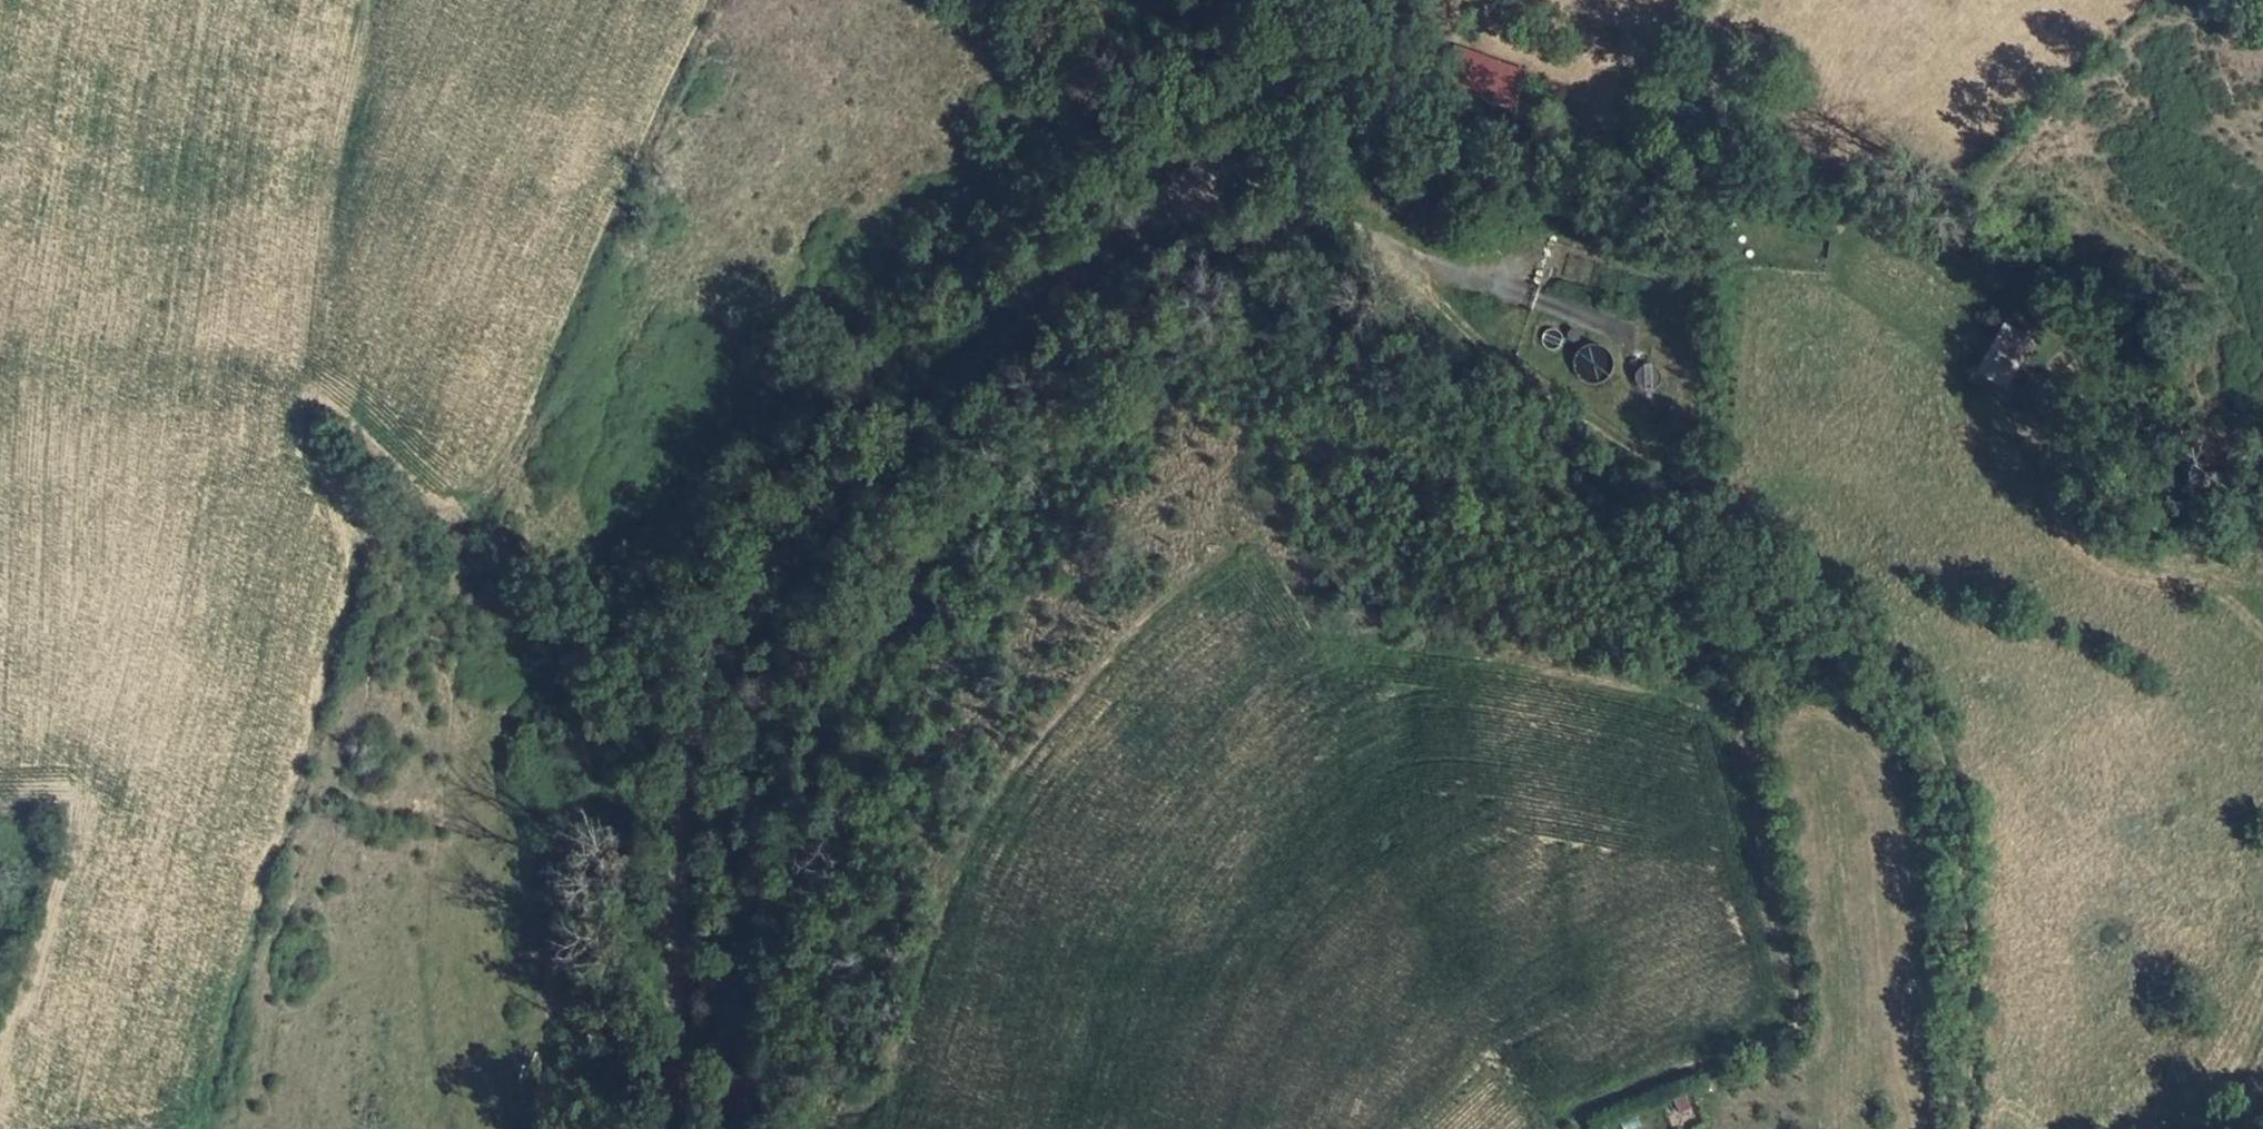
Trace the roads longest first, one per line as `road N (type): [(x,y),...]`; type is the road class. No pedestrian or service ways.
road 1 (tertiary): [(1314,0),(1301,50),(1264,106),(1110,251),(894,426),(790,549),(689,778),(675,1128)]
road 2 (track): [(994,0),(1014,35),(1197,167)]

